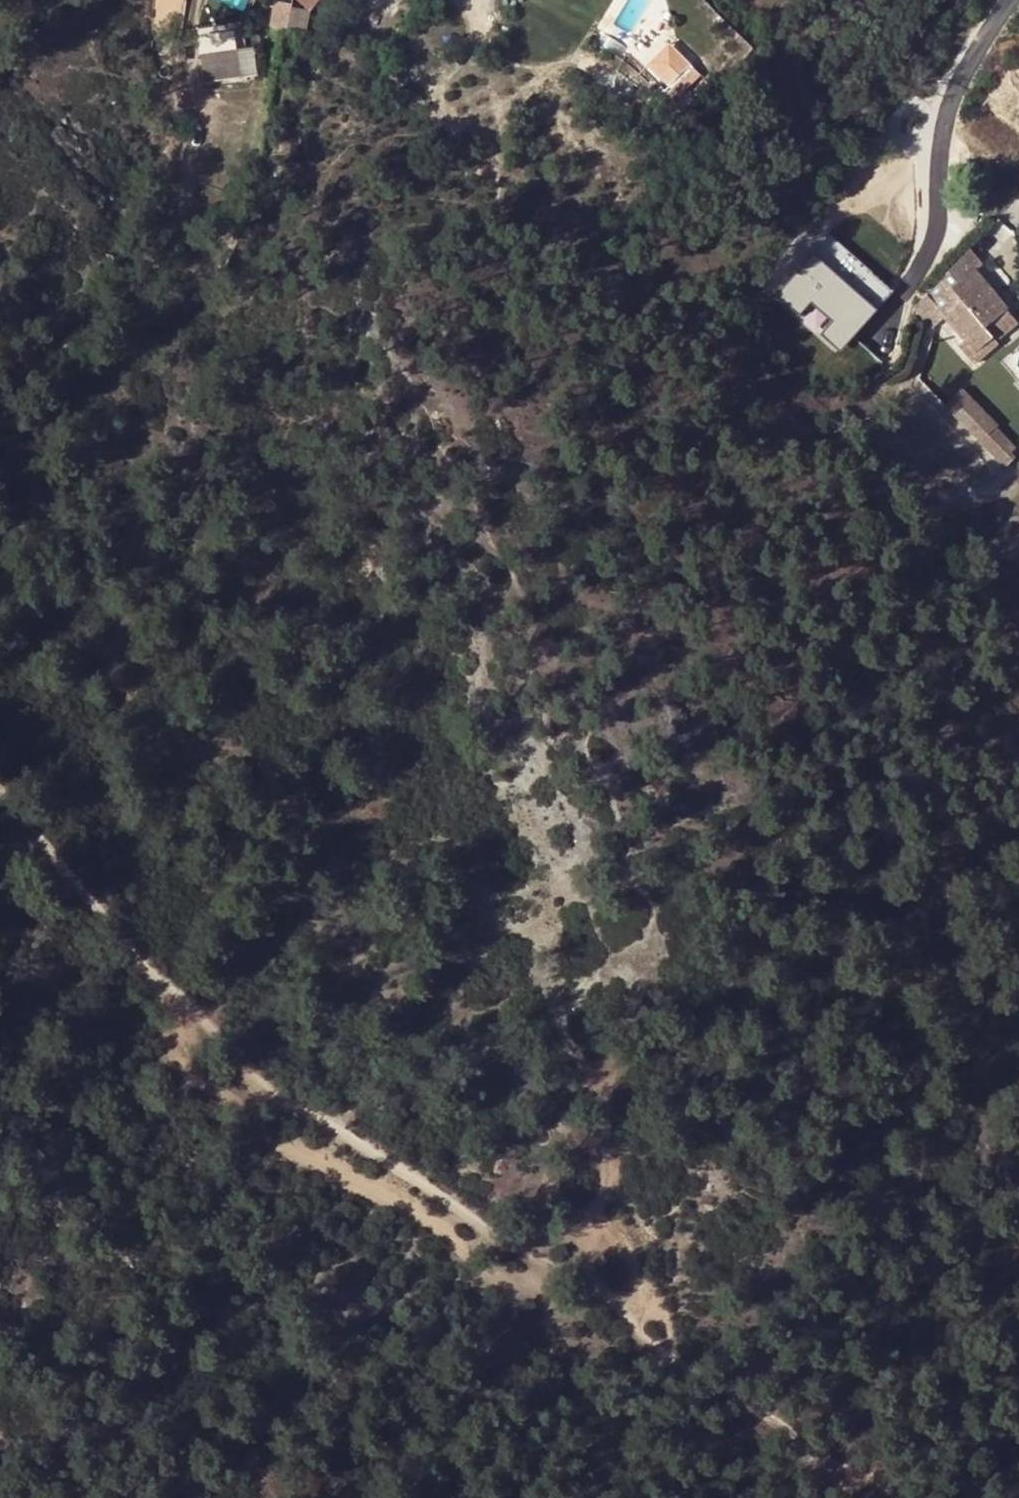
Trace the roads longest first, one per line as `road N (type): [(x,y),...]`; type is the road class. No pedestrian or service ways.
road 1 (track): [(896,1497),(818,1423),(628,1323),(419,1175),(324,1126),(198,1026),(0,797)]

